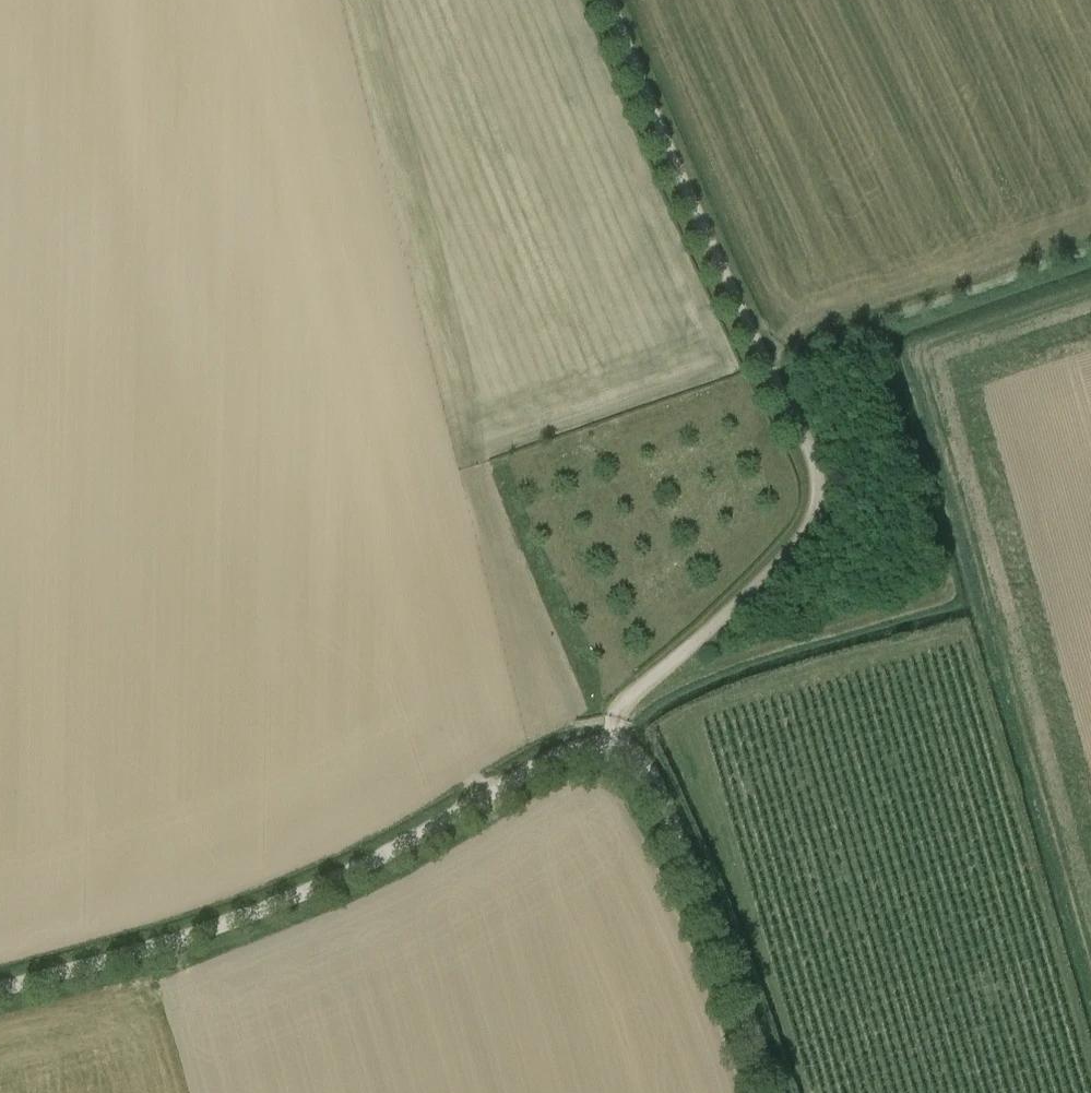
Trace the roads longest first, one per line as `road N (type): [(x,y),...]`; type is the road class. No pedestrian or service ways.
road 1 (unclassified): [(771,1092),(670,821),(634,761),(607,748),(575,748),(380,857),(236,919),(0,987)]
road 2 (track): [(607,748),(625,693),(790,555),(815,499),(797,415),(620,0)]

